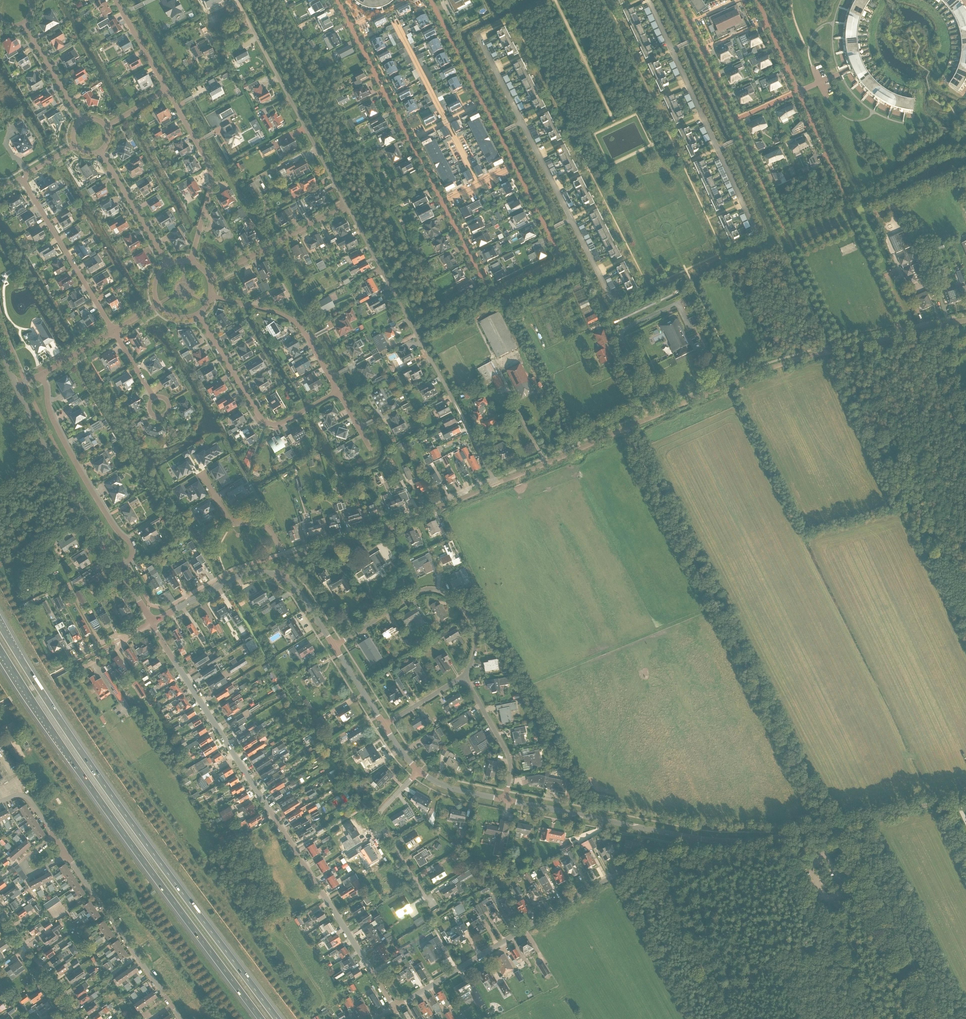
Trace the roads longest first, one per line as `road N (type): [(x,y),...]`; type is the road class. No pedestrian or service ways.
road 1 (unclassified): [(496,484),(759,372),(965,321)]
road 2 (motorway): [(277,1018),(90,765),(0,624)]
road 3 (unclassified): [(394,1008),(153,623)]
road 4 (motorway): [(0,650),(262,1018)]
road 5 (track): [(829,826),(627,428)]
road 6 (unclassified): [(691,839),(686,855),(614,877),(394,1008)]
road 7 (unclassified): [(496,484),(346,206)]
road 8 (unclassified): [(691,839),(777,837),(965,796)]
road 9 (unclassified): [(346,206),(236,0)]
road 10 (residential): [(119,571),(131,546),(66,446),(41,374)]
road 11 (residential): [(334,647),(415,594),(436,590),(474,628),(464,677)]
road 12 (unclassified): [(291,561),(496,484)]
road 13 (residential): [(442,203),(491,295),(559,261),(547,231)]
road 14 (unclassified): [(16,386),(119,571)]
road 15 (residential): [(197,314),(267,423),(284,422),(338,390)]
road 16 (residential): [(180,1018),(67,857)]
road 17 (unclassified): [(505,800),(691,839)]
road 18 (residential): [(191,262),(210,173),(167,91)]
road 19 (residential): [(114,331),(21,178)]
road 20 (unclassified): [(434,913),(376,816),(419,771)]
road 21 (residential): [(338,390),(294,322),(211,296)]
road 22 (residential): [(209,278),(346,206)]
road 23 (unclassified): [(153,623),(239,576),(281,576)]
road 24 (residential): [(505,800),(509,750),(464,677)]
road 25 (residential): [(77,1018),(0,909)]
road 26 (residential): [(168,265),(101,150)]
road 27 (residential): [(202,475),(231,521),(263,526),(291,561)]
road 28 (residential): [(351,27),(410,139)]
road 29 (track): [(871,911),(927,1018)]

